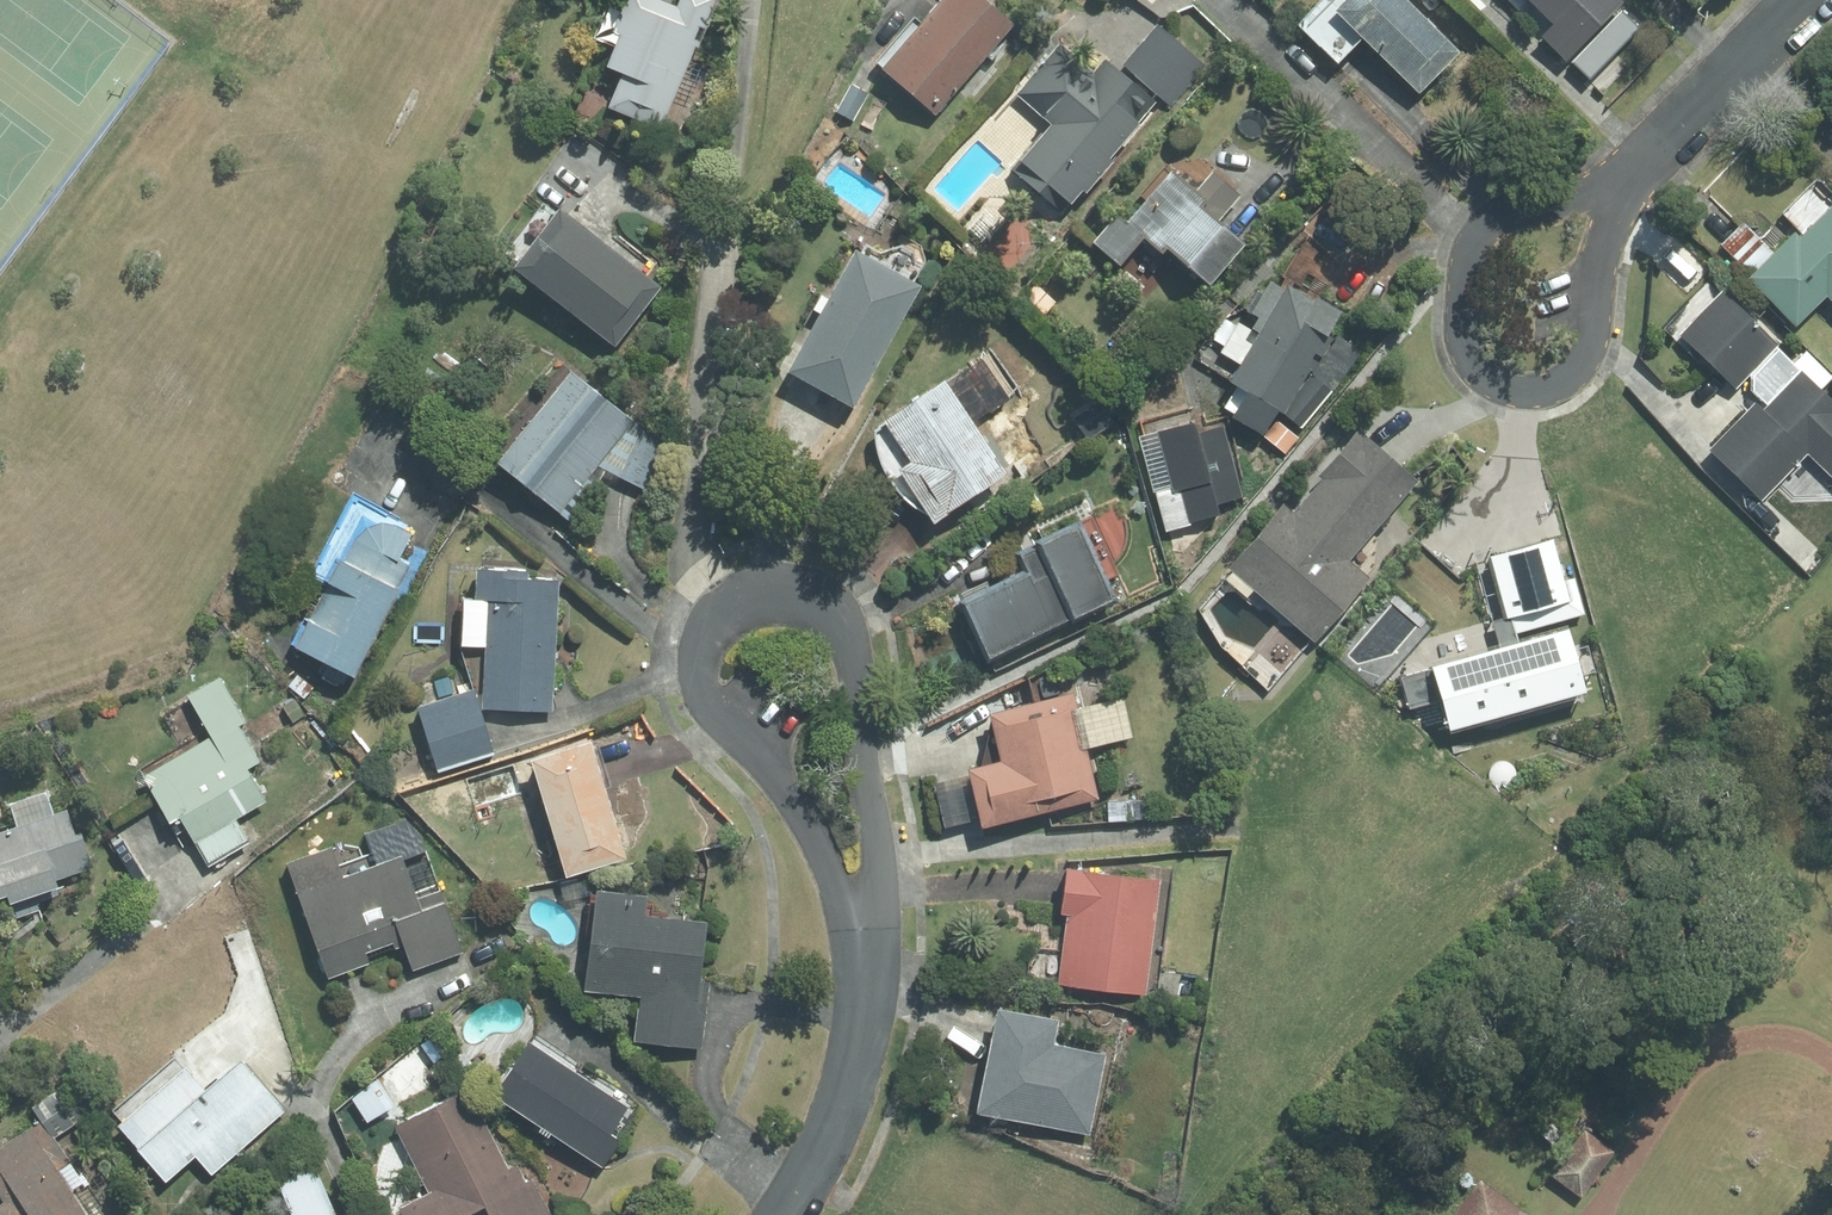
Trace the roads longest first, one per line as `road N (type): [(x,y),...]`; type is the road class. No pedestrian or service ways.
road 1 (residential): [(1616,186),(1591,346),(1572,380),(1554,391),(1517,394),(1470,366),(1459,311),(1478,239)]
road 2 (residential): [(729,620),(764,602),(806,603),(823,608),(849,635),(861,678),(876,826),(865,931)]
road 3 (residential): [(865,931),(800,809),(705,692),(705,653),(729,620)]
road 4 (residential): [(865,931),(866,1014),(851,1092),(791,1214)]
road 5 (residential): [(1616,186),(1803,0)]
road 6 (residential): [(1478,239),(1509,213),(1616,186)]

